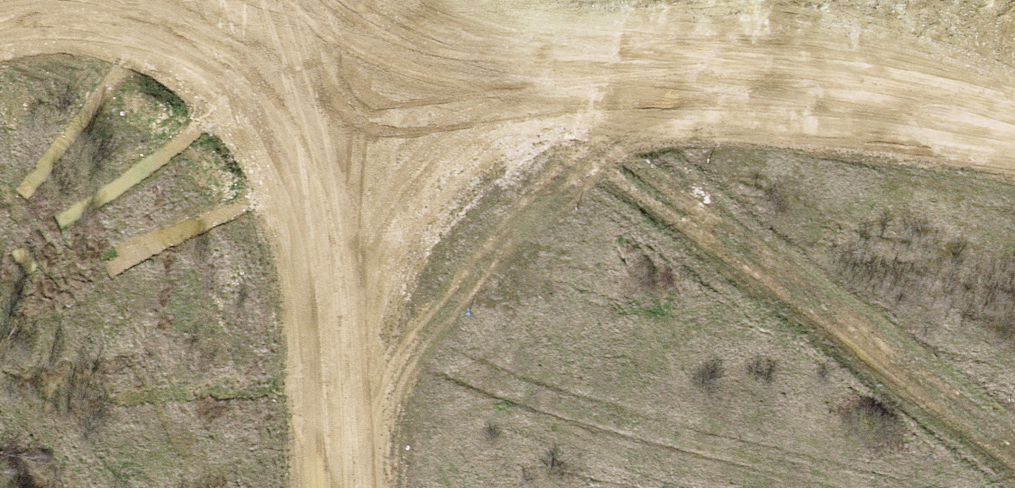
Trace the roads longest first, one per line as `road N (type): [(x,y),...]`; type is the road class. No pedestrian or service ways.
road 1 (track): [(1014,125),(303,21)]
road 2 (track): [(338,487),(303,21)]
road 3 (track): [(0,17),(37,6),(303,21)]
road 4 (track): [(940,0),(690,79)]

